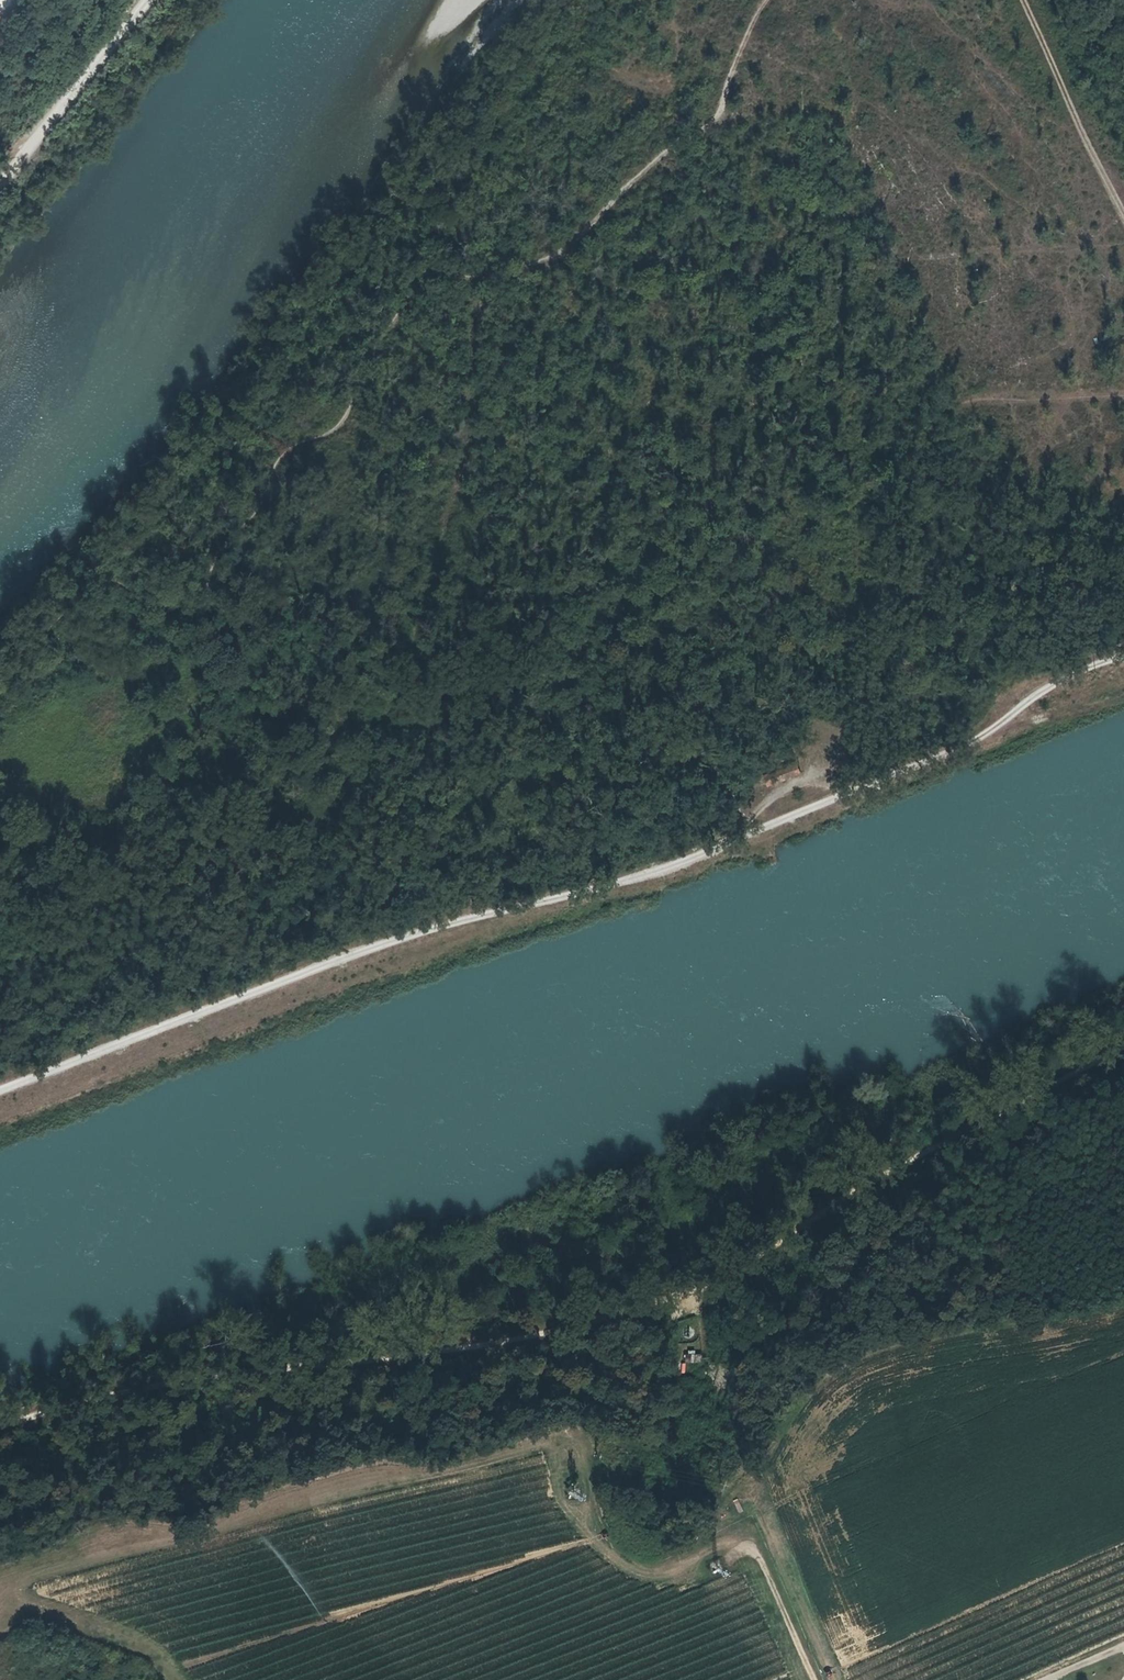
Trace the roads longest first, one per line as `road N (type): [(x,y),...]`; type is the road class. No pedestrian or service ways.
road 1 (track): [(0,1090),(460,920),(657,874),(974,742),(1035,696),(1123,656)]
road 2 (track): [(1024,0),(1123,223)]
road 3 (track): [(0,186),(149,0)]
road 4 (track): [(814,1679),(754,1551)]

